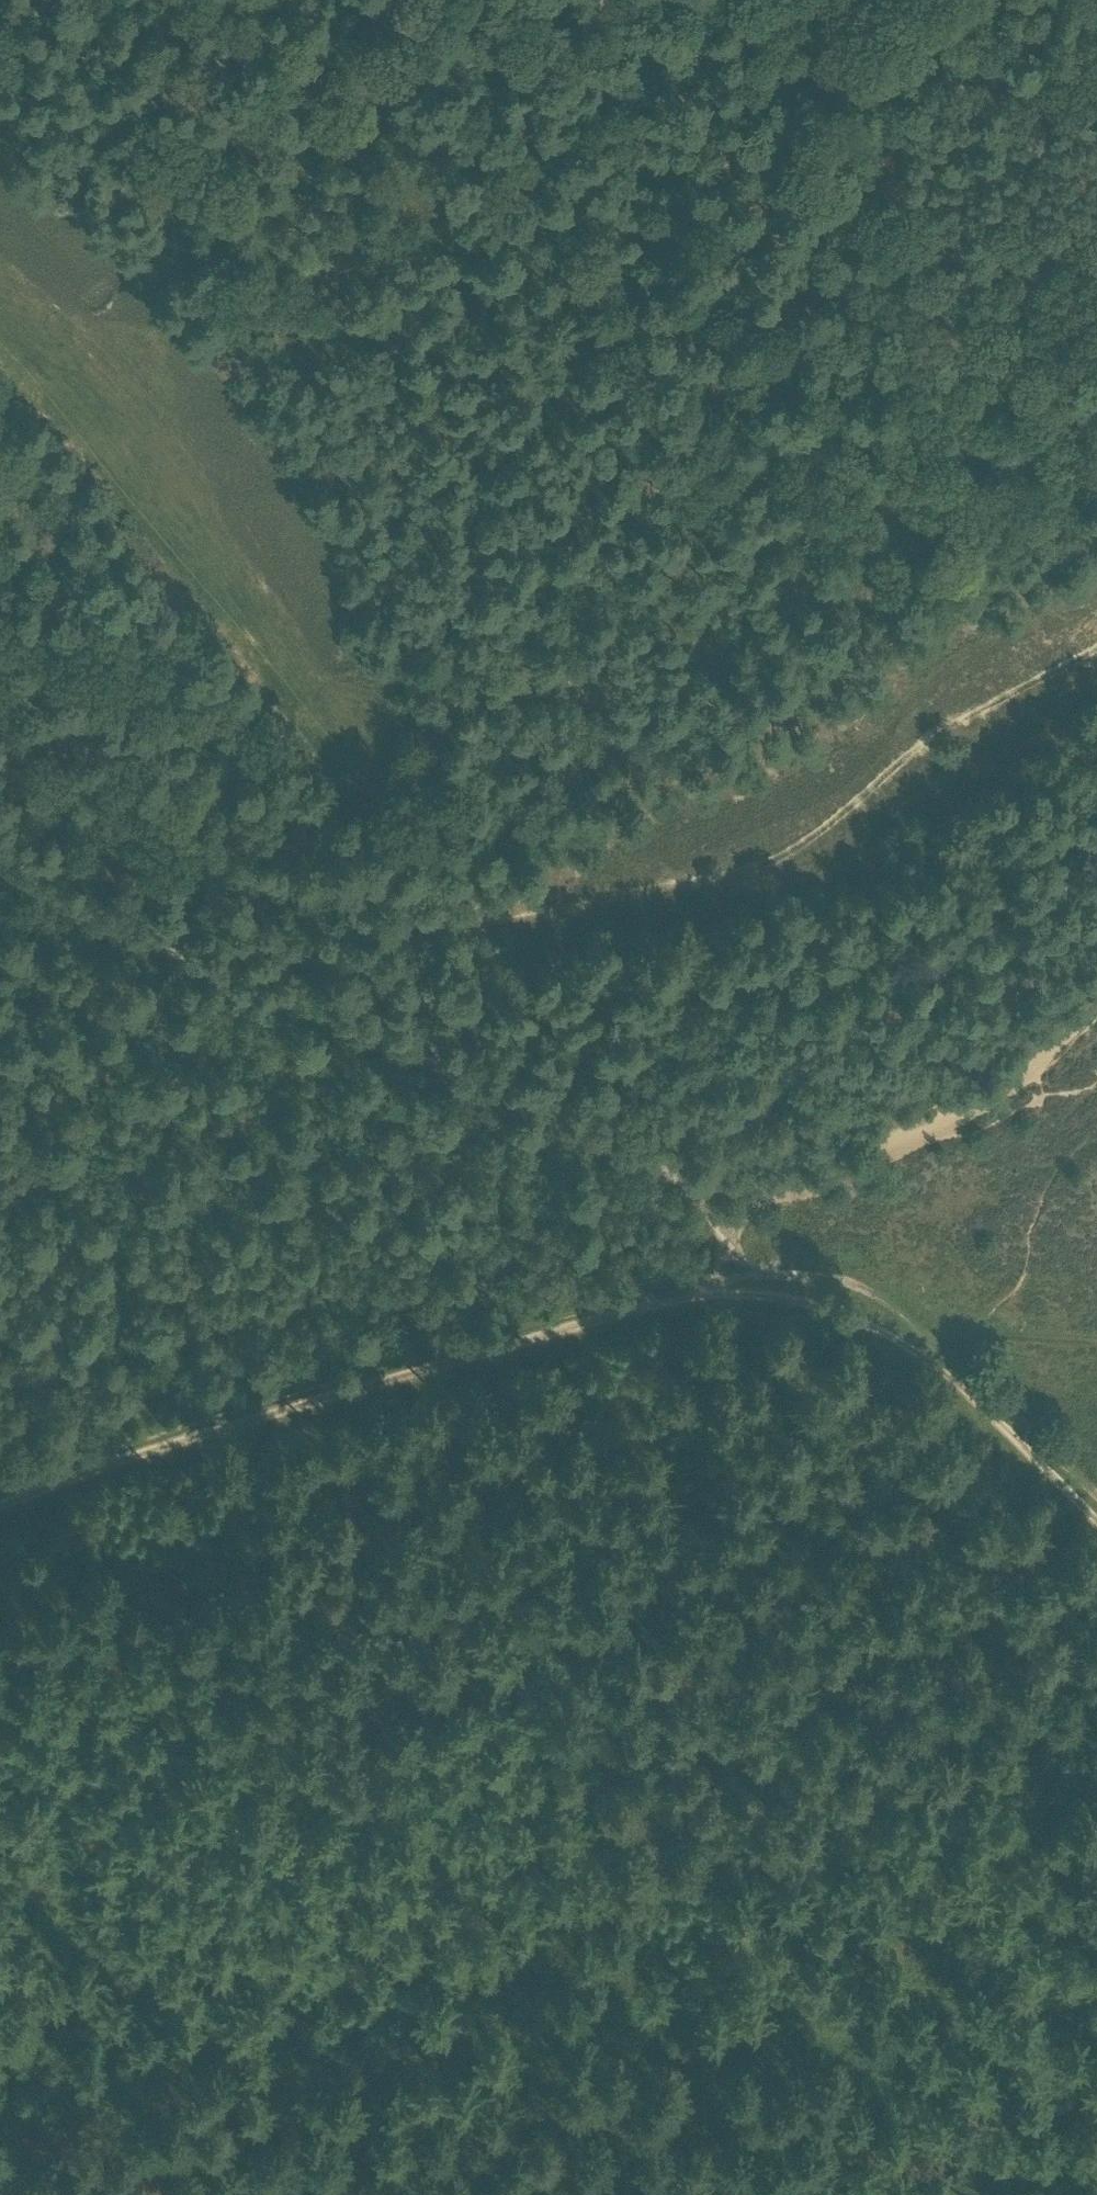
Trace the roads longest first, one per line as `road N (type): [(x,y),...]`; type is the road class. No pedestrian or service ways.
road 1 (track): [(0,287),(38,315),(125,409),(200,510),(272,635),(356,749),(420,883),(427,927),(491,925),(783,855),(927,742),(1096,644)]
road 2 (track): [(0,2112),(1096,1701)]
road 3 (track): [(777,1292),(670,1303),(201,1419),(0,1503)]
road 4 (track): [(0,862),(104,921),(441,1072)]
road 5 (track): [(1096,424),(778,248),(742,190)]
road 6 (track): [(1096,1515),(915,1331),(858,1302),(777,1292)]
road 7 (track): [(441,1072),(686,1179)]
road 8 (track): [(686,1179),(764,1191),(826,1180),(917,1139)]
road 9 (track): [(917,1139),(1030,1070),(1096,1004)]
road 10 (track): [(1096,1347),(915,1331)]
road 11 (track): [(686,1179),(777,1292)]

